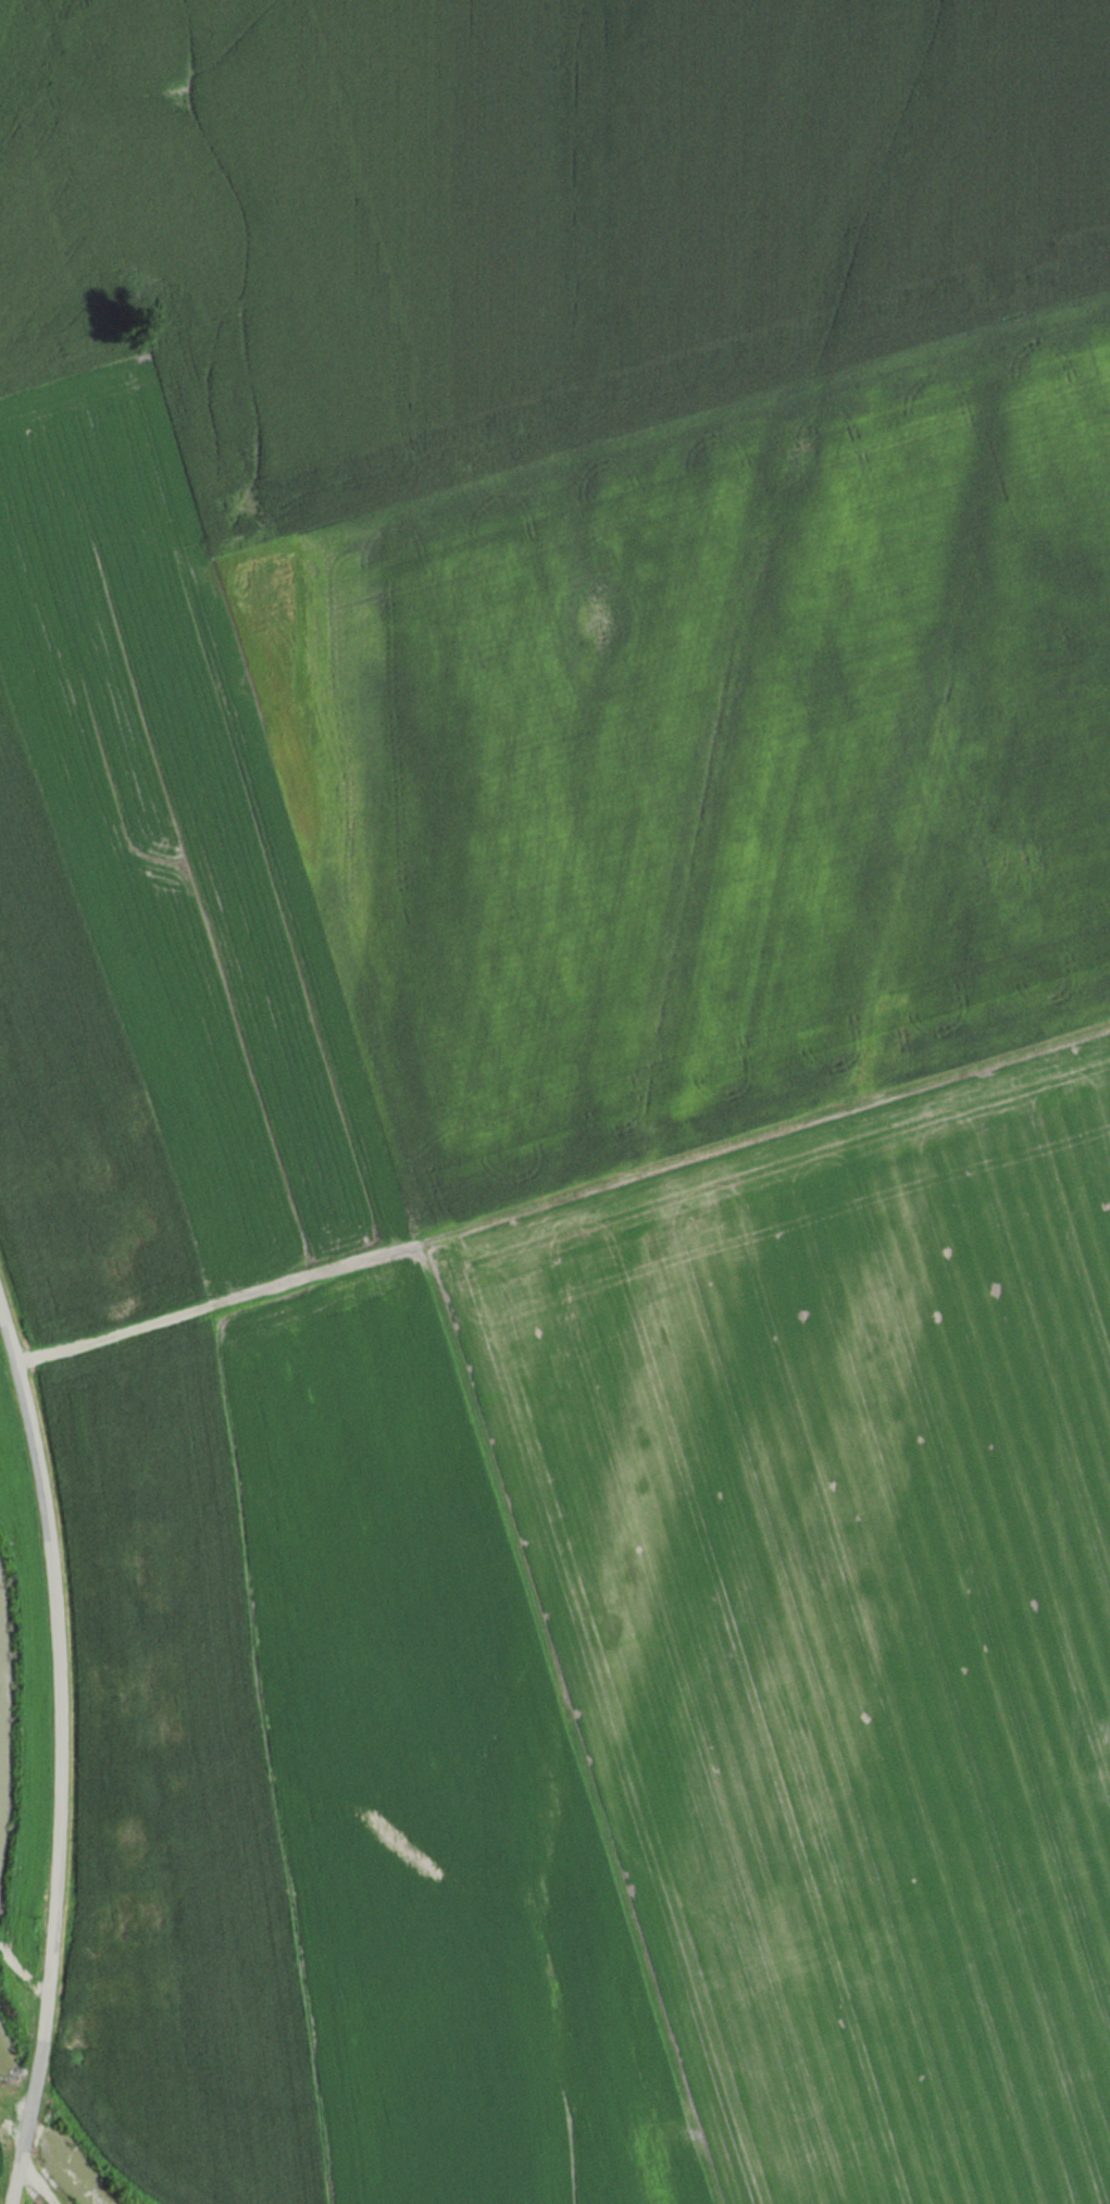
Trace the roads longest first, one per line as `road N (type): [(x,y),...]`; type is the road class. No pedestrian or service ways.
road 1 (track): [(1109,1022),(13,1359)]
road 2 (track): [(713,2203),(421,1238)]
road 3 (tertiary): [(11,2203),(51,1947),(58,1683),(40,1490),(0,1310)]

